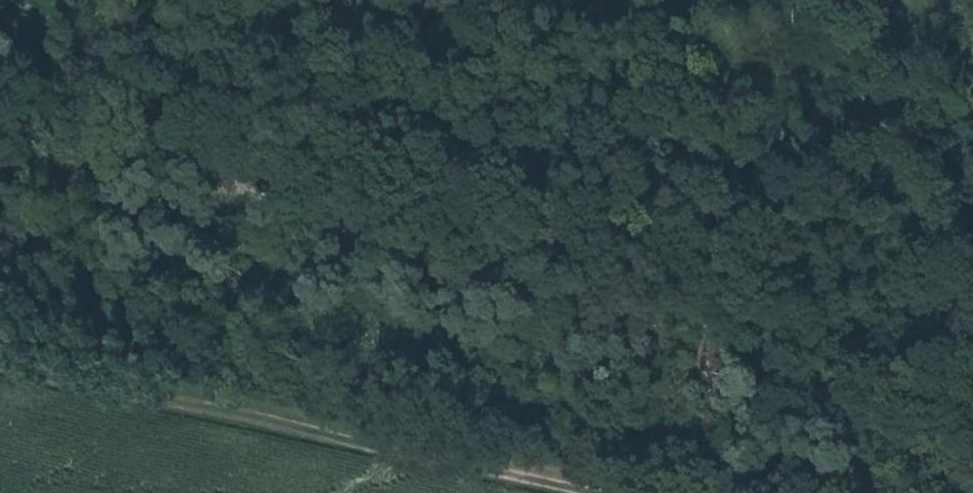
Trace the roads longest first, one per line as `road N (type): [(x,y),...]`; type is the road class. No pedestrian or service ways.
road 1 (track): [(972,145),(901,142),(821,125),(620,121),(527,77),(440,60),(304,57),(218,76),(258,146),(469,228),(581,223),(638,242),(771,330),(972,425)]
road 2 (track): [(0,353),(605,492)]

